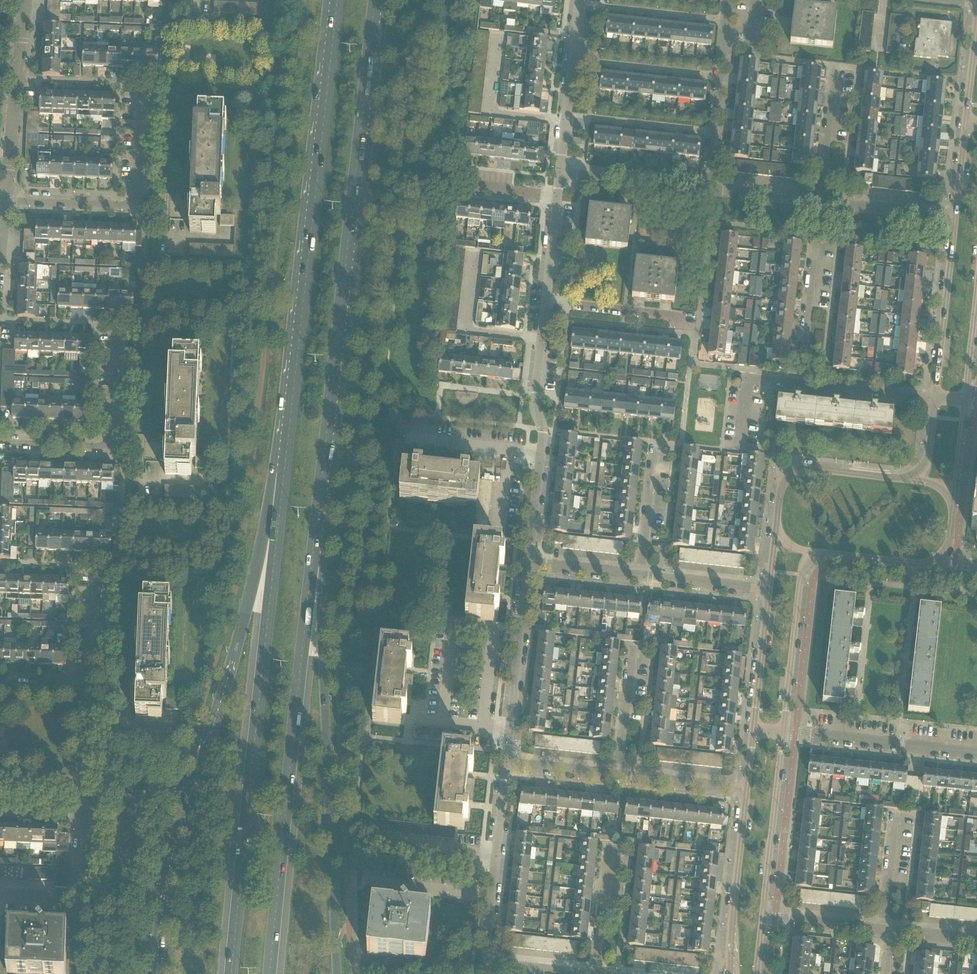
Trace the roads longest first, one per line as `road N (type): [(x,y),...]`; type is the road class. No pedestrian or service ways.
road 1 (primary): [(286,452),(163,899),(157,973)]
road 2 (primary): [(316,533),(375,0)]
road 3 (primary): [(286,452),(231,973)]
road 4 (primary): [(337,0),(286,452)]
road 5 (primary): [(270,973),(316,533)]
road 6 (primary): [(337,973),(316,533)]
road 7 (unclassified): [(585,973),(501,967),(491,953),(508,766)]
road 8 (unclassified): [(529,566),(544,300)]
road 9 (unclassified): [(7,200),(131,205),(139,190),(142,83)]
road 10 (unclassified): [(0,443),(104,447),(111,440),(118,325)]
road 11 (unclassified): [(508,766),(529,566)]
road 12 (unclassified): [(7,200),(27,0)]
road 13 (residential): [(126,816),(124,884),(115,896),(0,895)]
road 14 (tertiary): [(783,733),(801,574),(828,553)]
road 15 (unclassified): [(976,754),(783,733)]
road 16 (tertiary): [(925,481),(800,469),(782,486),(777,526)]
road 17 (unclassified): [(707,189),(728,0)]
road 18 (tertiary): [(748,788),(733,973)]
road 19 (tertiary): [(762,917),(783,733)]
road 20 (tertiary): [(953,216),(934,397)]
road 21 (unclassified): [(557,176),(581,0)]
road 22 (unclassified): [(699,319),(544,300)]
road 23 (unclassified): [(707,189),(557,176)]
road 24 (unclassified): [(799,383),(817,237)]
road 25 (tertiary): [(770,590),(755,730)]
road 26 (unclassified): [(818,202),(835,66)]
road 27 (unclassified): [(953,216),(818,202)]
road 28 (unclassified): [(934,397),(799,383)]
road 29 (residential): [(655,443),(639,577)]
road 30 (residential): [(618,776),(633,644)]
road 31 (unclassified): [(770,590),(639,577)]
road 32 (residential): [(597,973),(609,843)]
road 33 (unclassified): [(748,788),(618,776)]
road 34 (unclassified): [(891,931),(762,917)]
road 35 (unclassified): [(799,383),(748,379),(740,452)]
road 36 (unclassified): [(88,689),(93,568)]

